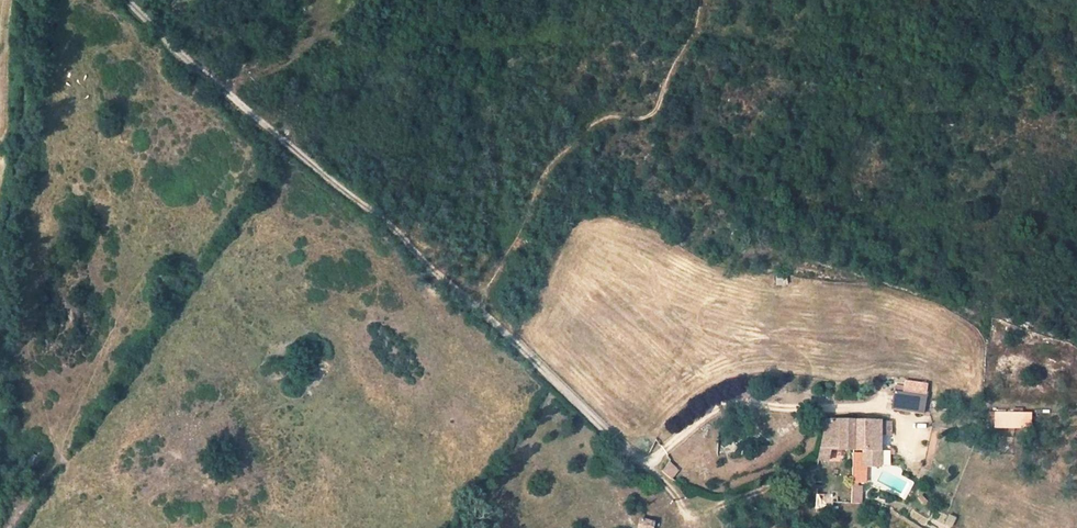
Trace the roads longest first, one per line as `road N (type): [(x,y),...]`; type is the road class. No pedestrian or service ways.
road 1 (track): [(125,0),(390,224),(640,461)]
road 2 (track): [(0,320),(37,0)]

